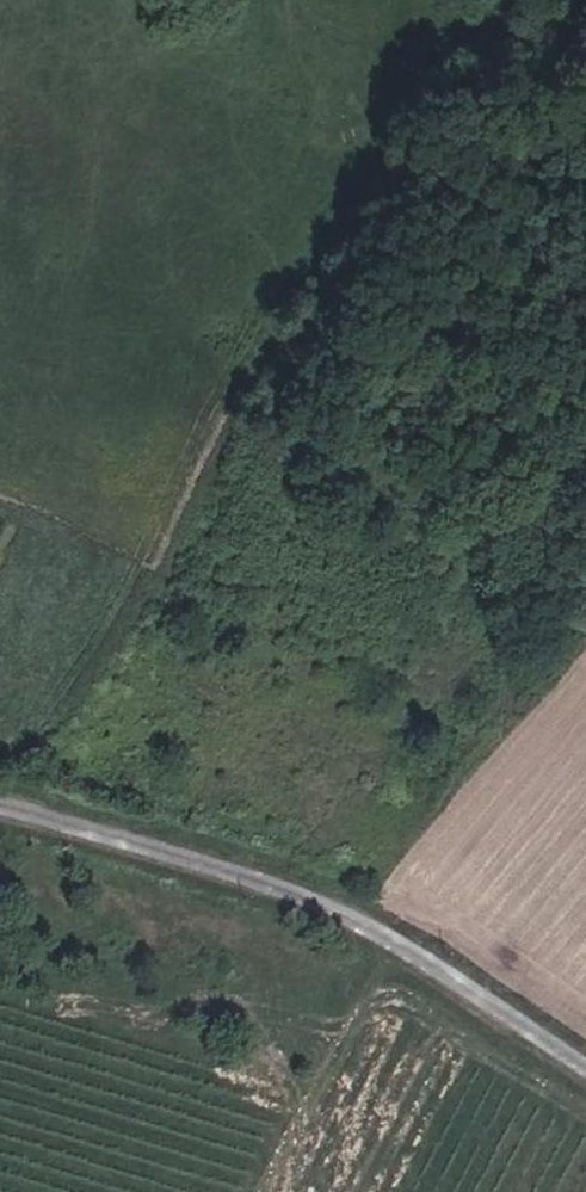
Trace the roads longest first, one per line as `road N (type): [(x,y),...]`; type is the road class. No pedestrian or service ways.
road 1 (unclassified): [(0,801),(208,857),(371,919),(585,1056)]

